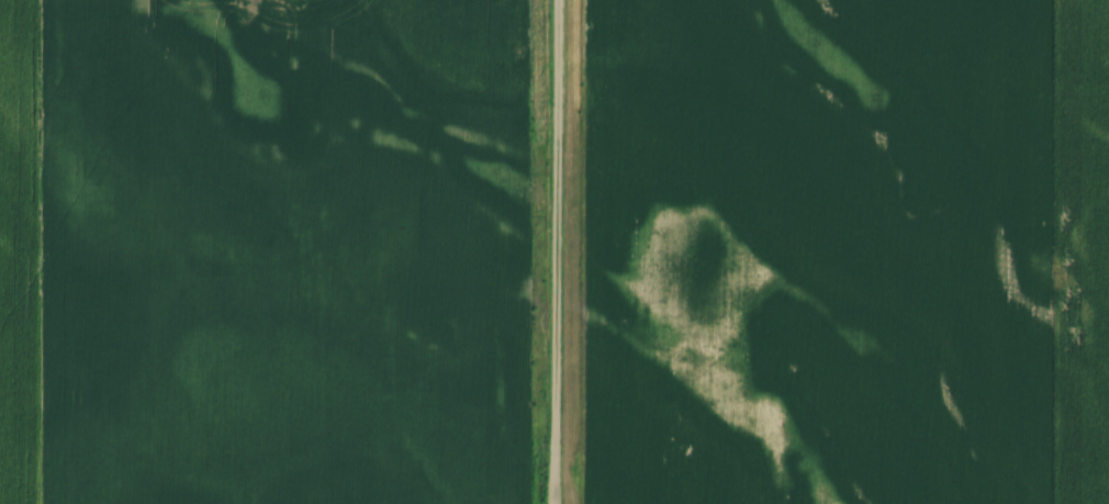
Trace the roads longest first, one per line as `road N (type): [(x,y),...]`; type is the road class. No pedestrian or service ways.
road 1 (residential): [(556,503),(559,0)]

